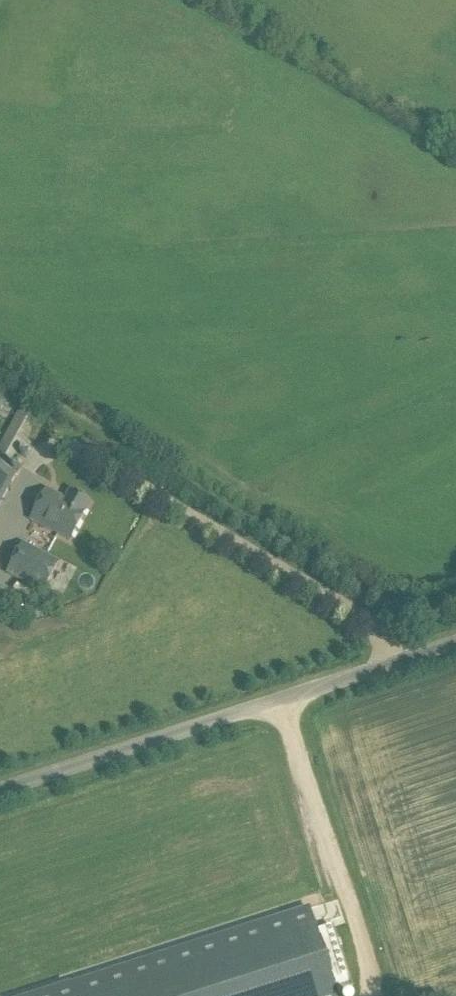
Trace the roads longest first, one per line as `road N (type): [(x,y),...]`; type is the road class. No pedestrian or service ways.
road 1 (unclassified): [(0,792),(455,646)]

